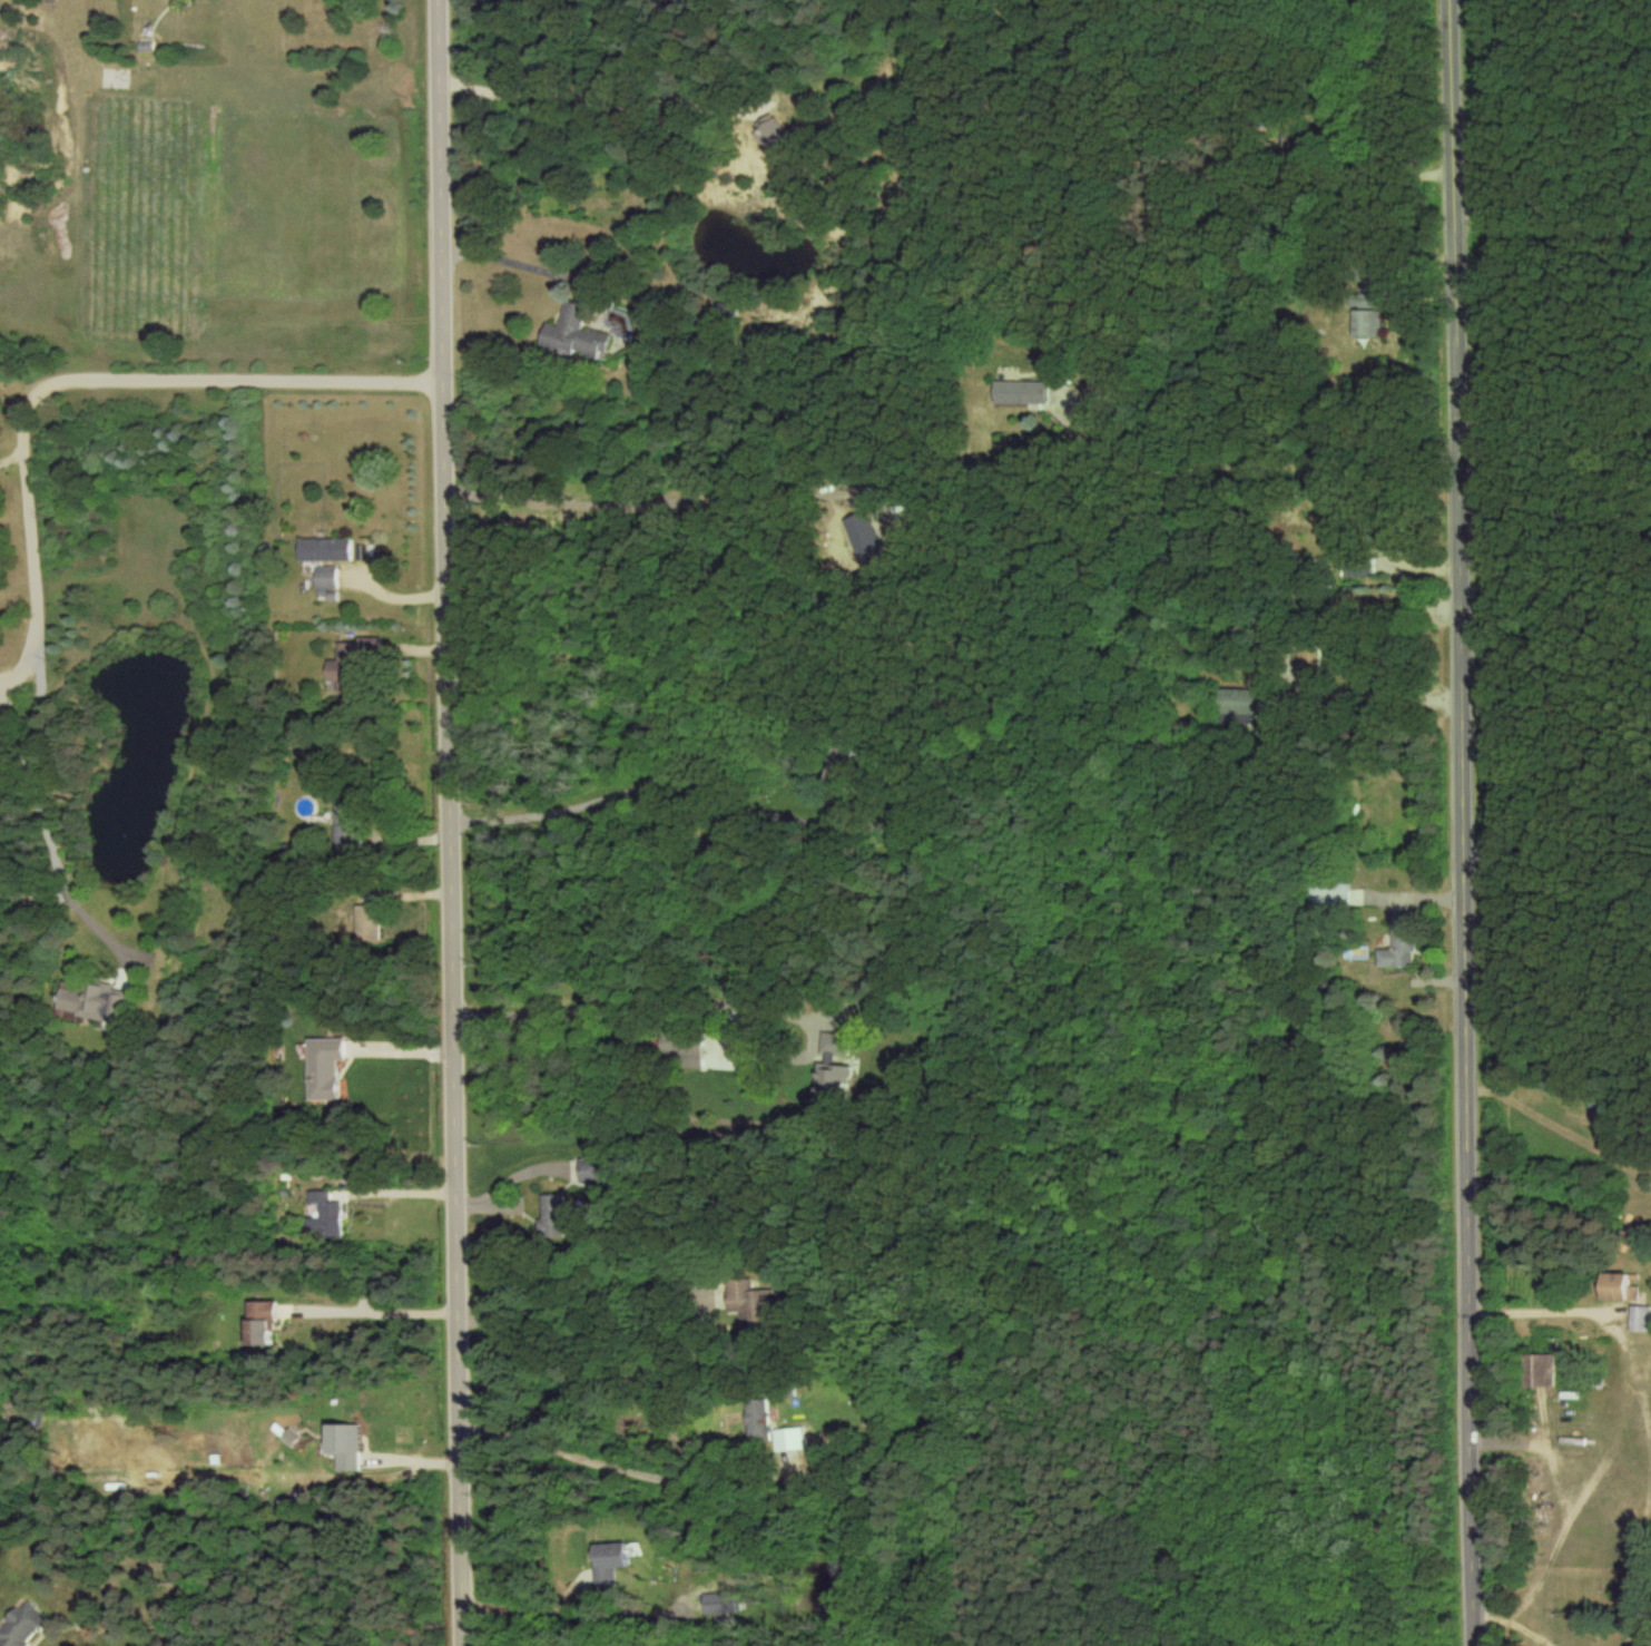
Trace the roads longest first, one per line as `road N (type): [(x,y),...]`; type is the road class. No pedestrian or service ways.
road 1 (residential): [(1479,1645),(1455,0)]
road 2 (residential): [(438,0),(462,1645)]

